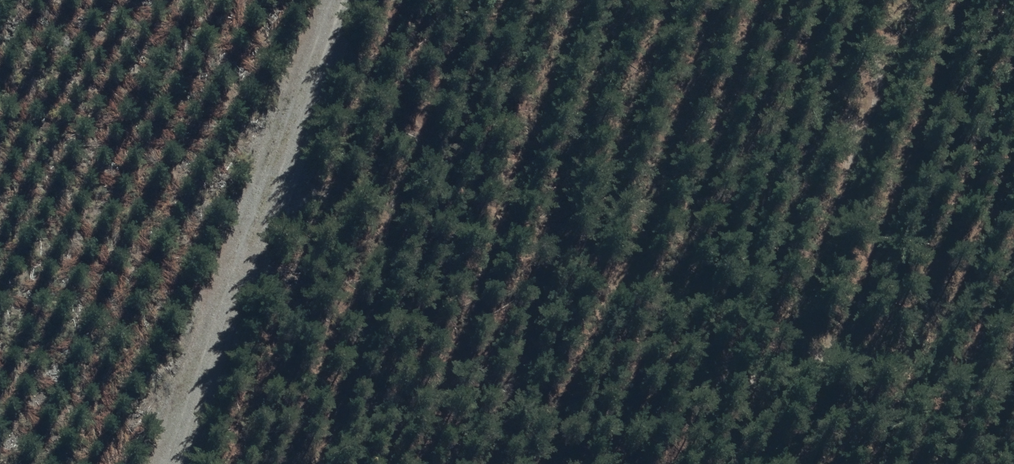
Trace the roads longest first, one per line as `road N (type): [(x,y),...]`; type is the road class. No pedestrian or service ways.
road 1 (track): [(255,188),(1013,404)]
road 2 (track): [(854,0),(861,171),(852,224),(825,281),(783,319),(638,387),(541,421),(530,463)]
road 3 (track): [(323,0),(165,463)]

